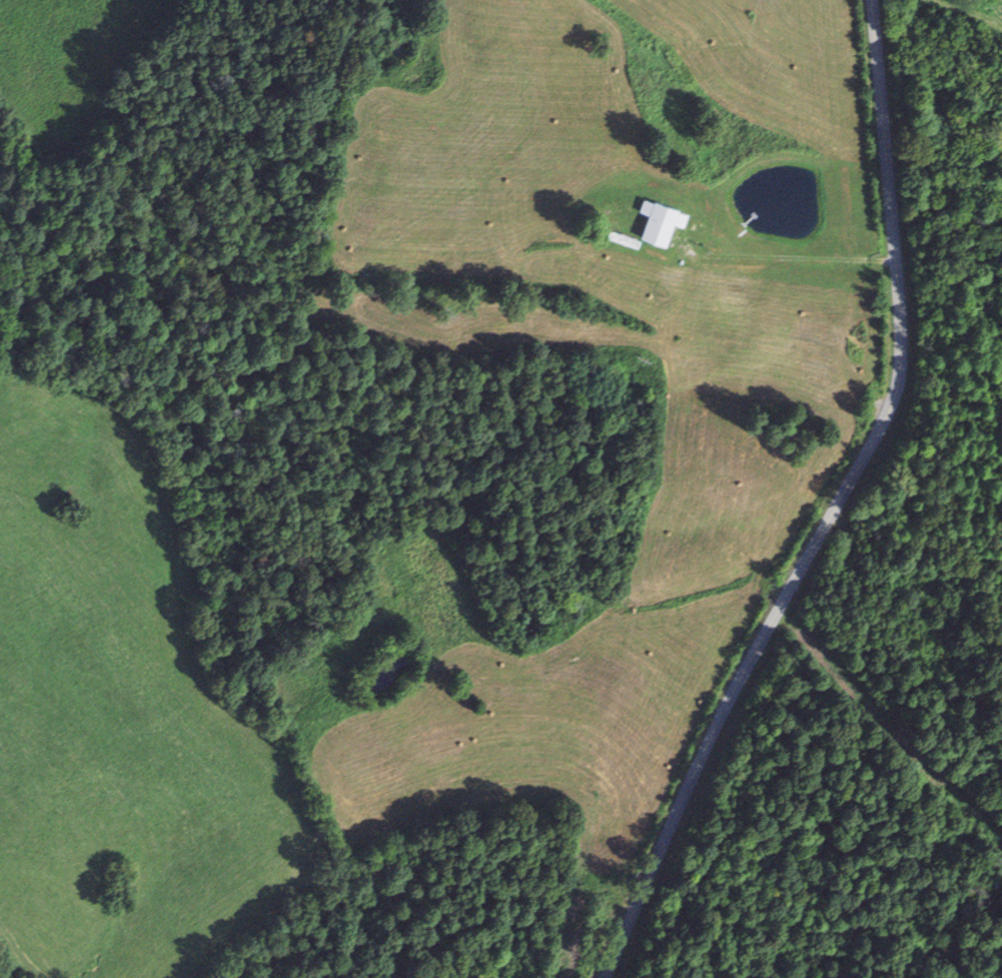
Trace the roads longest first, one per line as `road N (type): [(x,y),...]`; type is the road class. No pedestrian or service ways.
road 1 (tertiary): [(609,977),(716,735),(895,399),(899,278),(874,0)]

